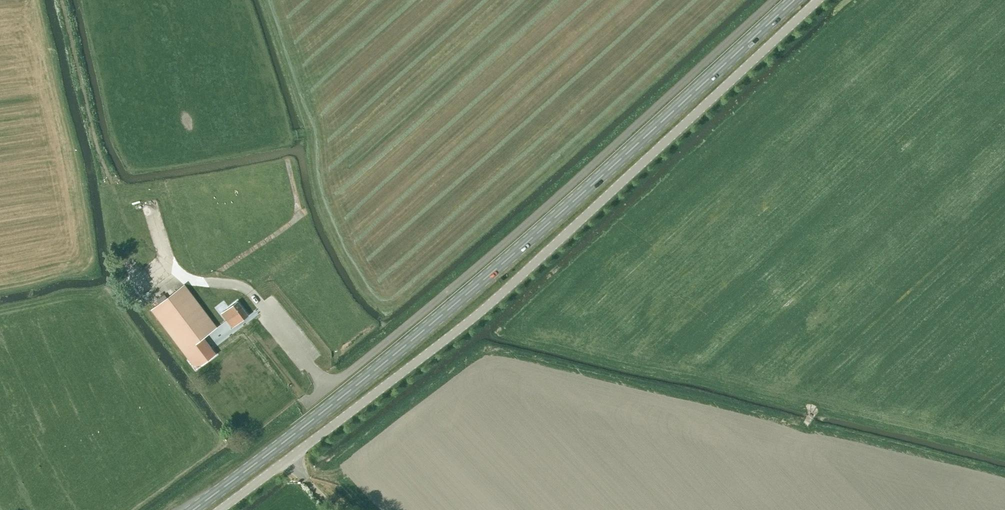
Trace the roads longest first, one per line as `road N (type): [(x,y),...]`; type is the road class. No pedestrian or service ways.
road 1 (primary): [(191,509),(440,316),(793,0)]
road 2 (unclassified): [(220,509),(467,323),(820,0)]
road 3 (unclassified): [(773,0),(451,290),(304,406)]

